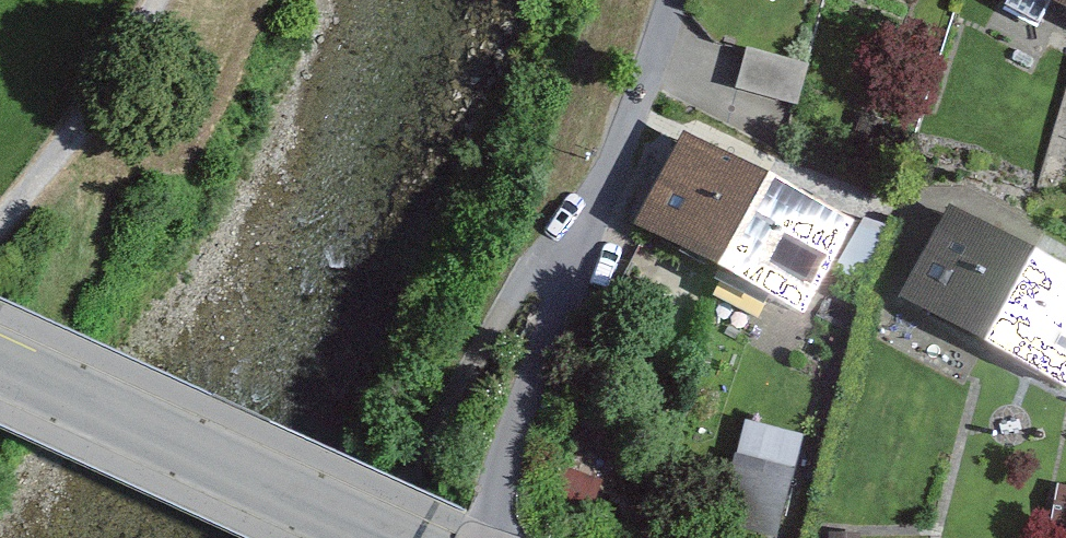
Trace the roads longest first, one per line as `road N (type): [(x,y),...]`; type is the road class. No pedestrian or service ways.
road 1 (track): [(671,0),(481,537)]
road 2 (tertiary): [(0,364),(383,537)]
road 3 (track): [(580,242),(521,277),(372,537)]

